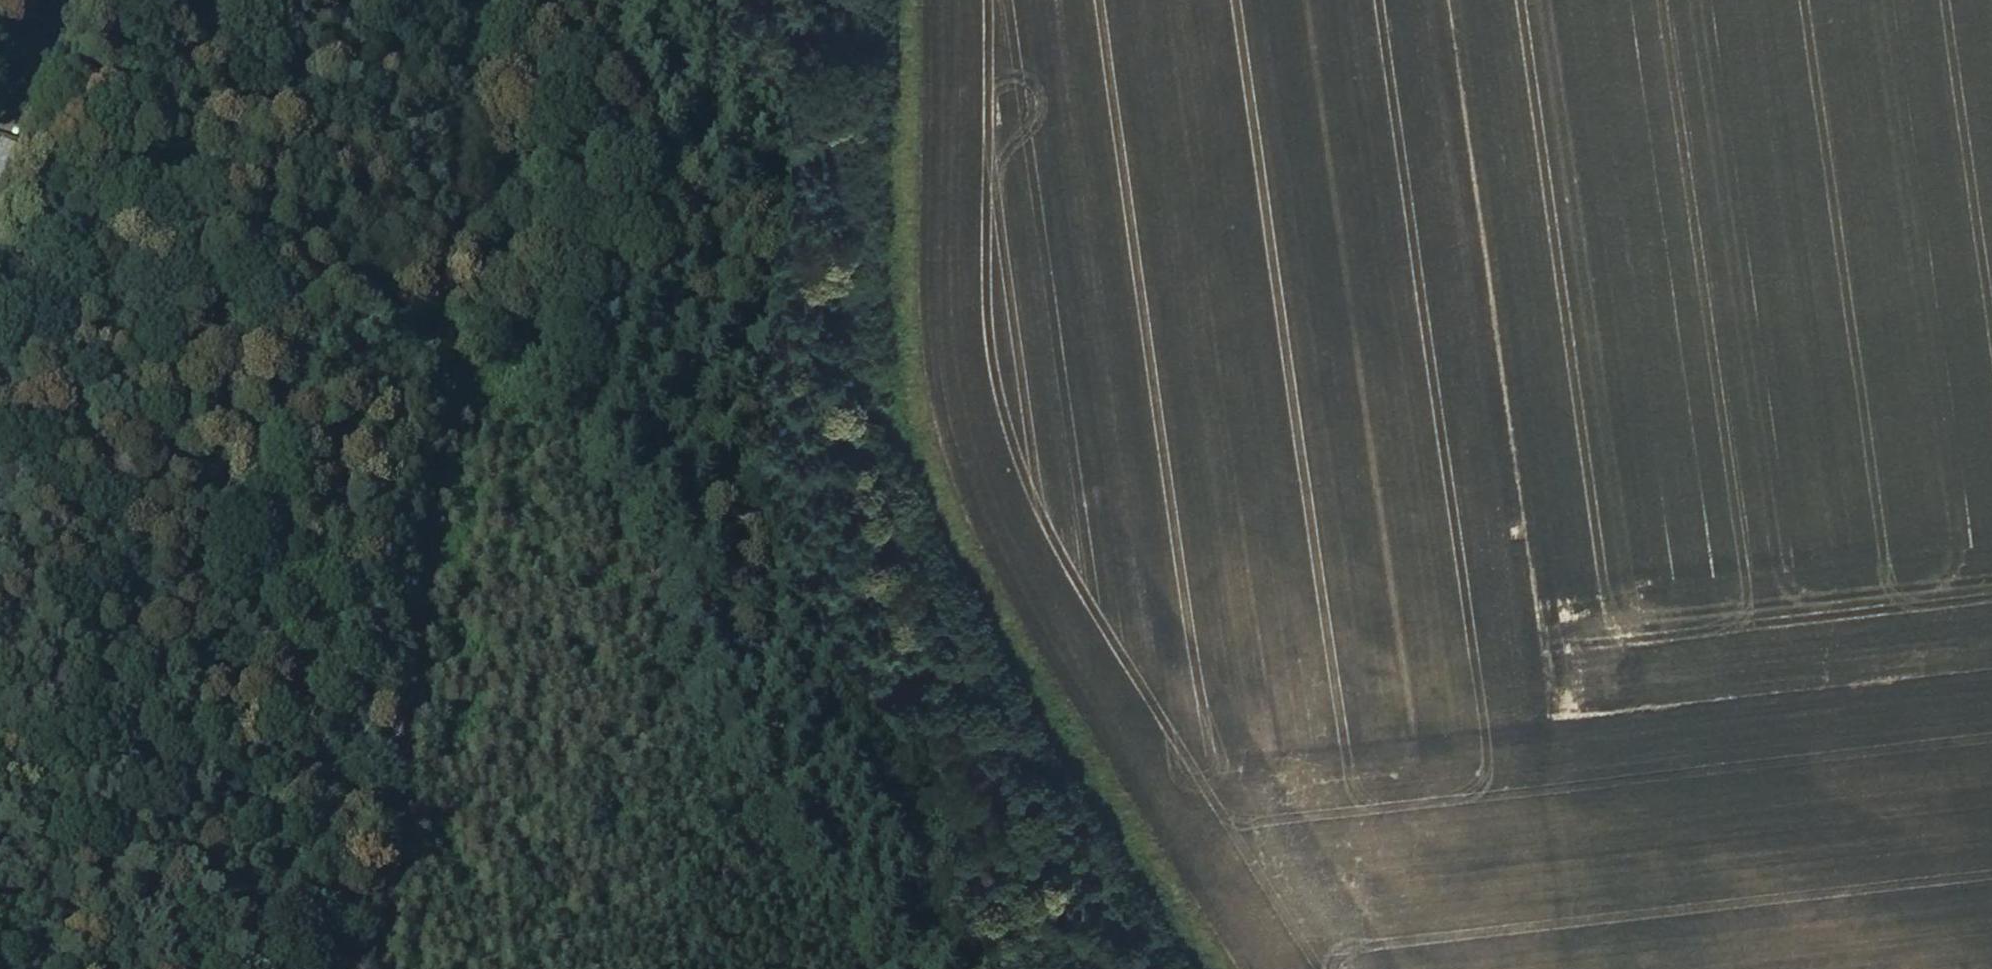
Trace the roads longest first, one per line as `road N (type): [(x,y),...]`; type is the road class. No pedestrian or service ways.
road 1 (track): [(482,0),(460,151),(380,968)]

